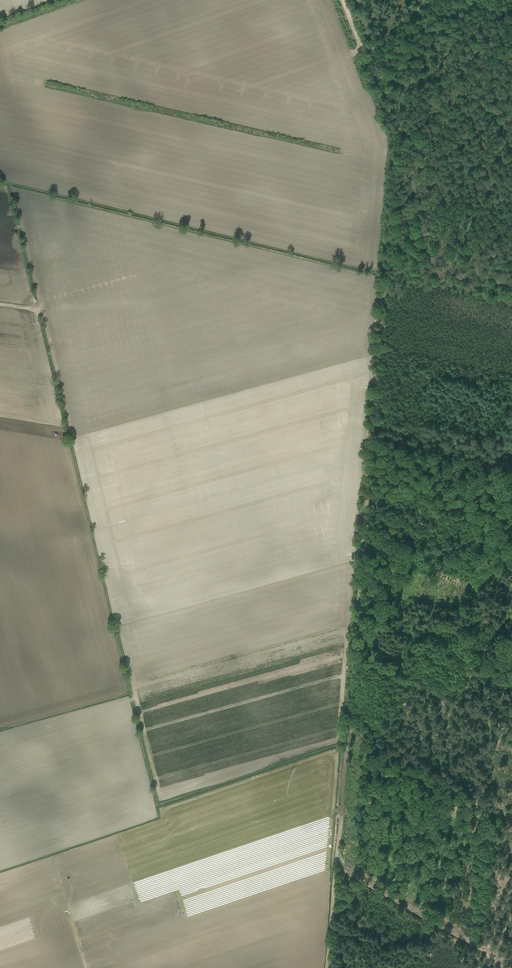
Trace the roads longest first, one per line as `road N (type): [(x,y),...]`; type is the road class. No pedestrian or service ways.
road 1 (track): [(326,967),(371,437),(511,467)]

